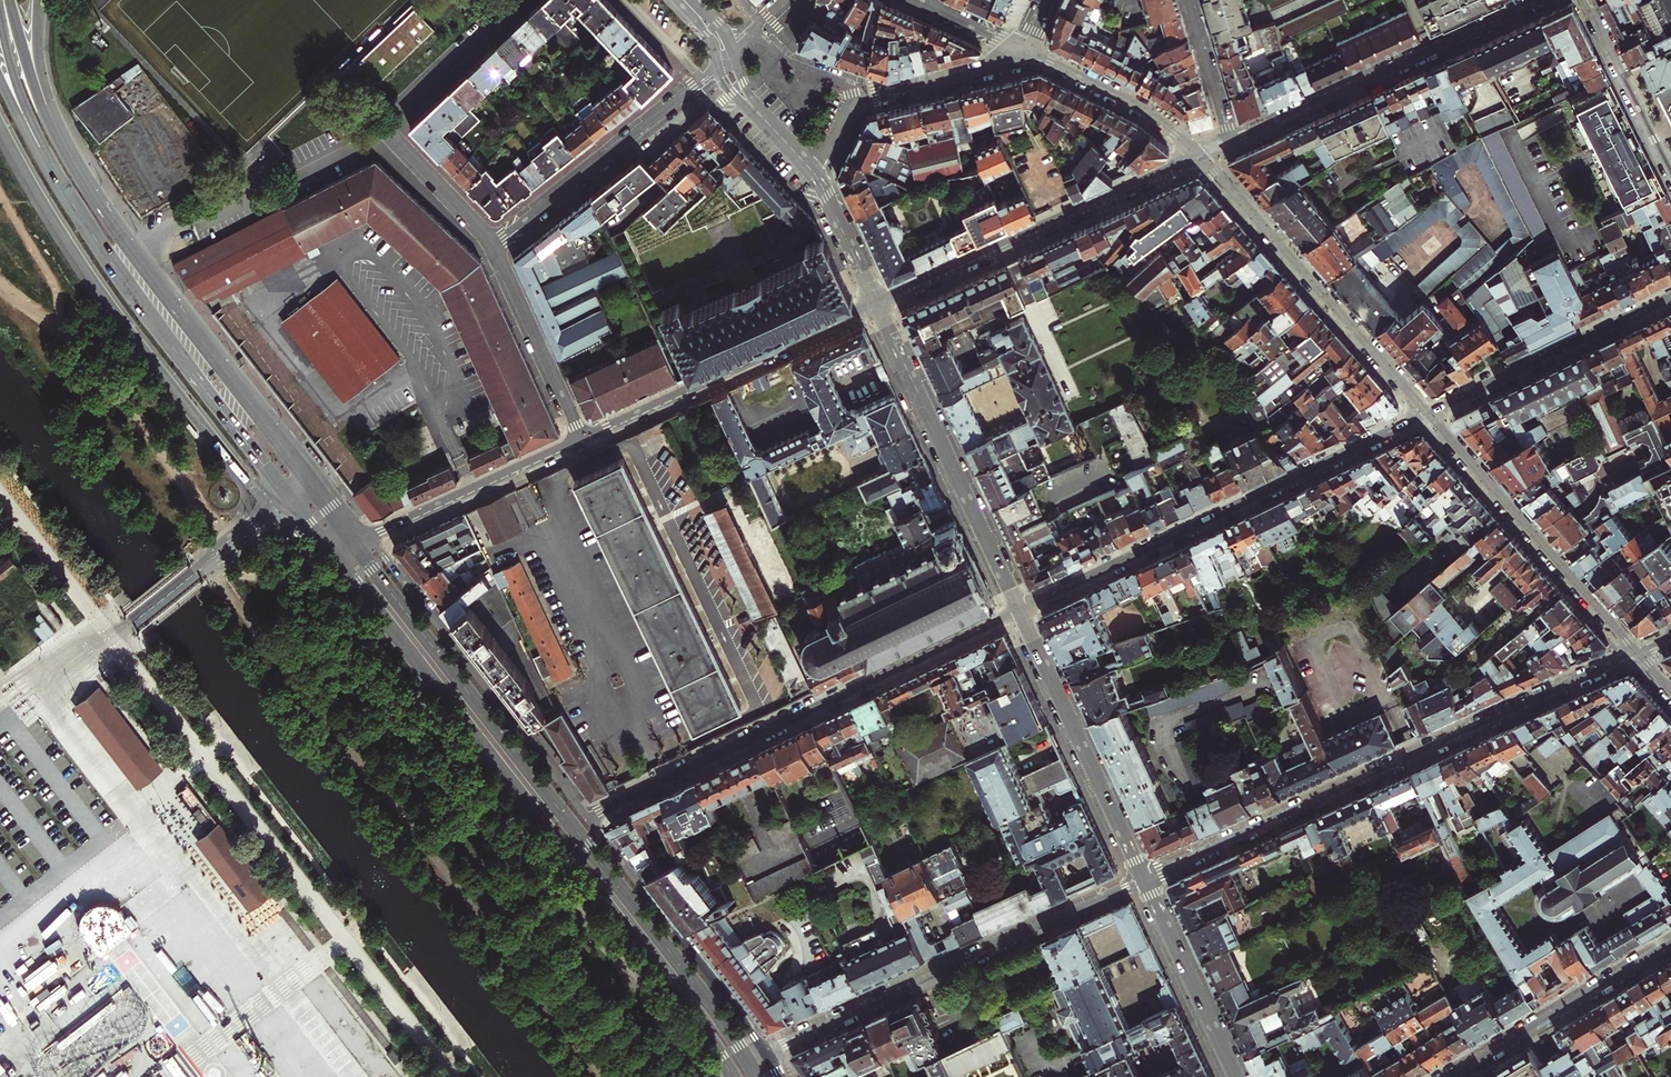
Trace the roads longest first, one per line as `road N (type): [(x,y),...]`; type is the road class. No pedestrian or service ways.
road 1 (primary): [(758,1076),(356,547)]
road 2 (primary): [(338,561),(732,1076)]
road 3 (residential): [(1144,878),(1638,652)]
road 4 (residential): [(591,817),(1020,609)]
road 5 (residential): [(1020,609),(1429,413)]
road 6 (primary): [(311,484),(114,225),(62,141)]
road 7 (residential): [(767,1054),(1144,878)]
road 8 (primary): [(73,205),(289,500)]
road 9 (residential): [(591,817),(372,537)]
road 10 (residential): [(1199,156),(877,304)]
road 11 (residential): [(1429,413),(1199,156)]
road 12 (residential): [(494,248),(389,136),(389,119),(516,0)]
road 13 (residential): [(1539,0),(1232,141)]
road 14 (residential): [(877,304),(1020,609)]
road 15 (residential): [(877,304),(581,441)]
road 16 (residential): [(1638,652),(1429,413)]
road 17 (unclassified): [(289,500),(44,692)]
road 18 (residential): [(1020,609),(1144,878)]
road 19 (residential): [(767,1054),(591,817)]
road 20 (residential): [(719,65),(494,248)]
road 21 (residential): [(1429,413),(1670,297)]
road 22 (tertiary): [(1670,944),(1452,1076)]
road 23 (residential): [(581,441),(372,537)]
road 24 (residential): [(1144,878),(1237,1076)]
road 25 (residential): [(581,441),(494,248)]
road 26 (residential): [(1199,156),(1136,104),(1024,50)]
road 27 (primary): [(0,16),(34,124),(73,205)]
road 28 (residential): [(1586,0),(1670,175)]
road 29 (residential): [(1024,50),(986,70),(869,98),(851,111)]
road 30 (primary): [(62,141),(9,0)]
road 31 (residential): [(1189,0),(1232,141)]
road 32 (primary): [(0,80),(73,205)]
road 33 (primary): [(62,141),(39,61),(39,0)]
road 34 (residential): [(818,181),(877,304)]
road 35 (residential): [(752,34),(786,61),(846,86),(851,111)]

